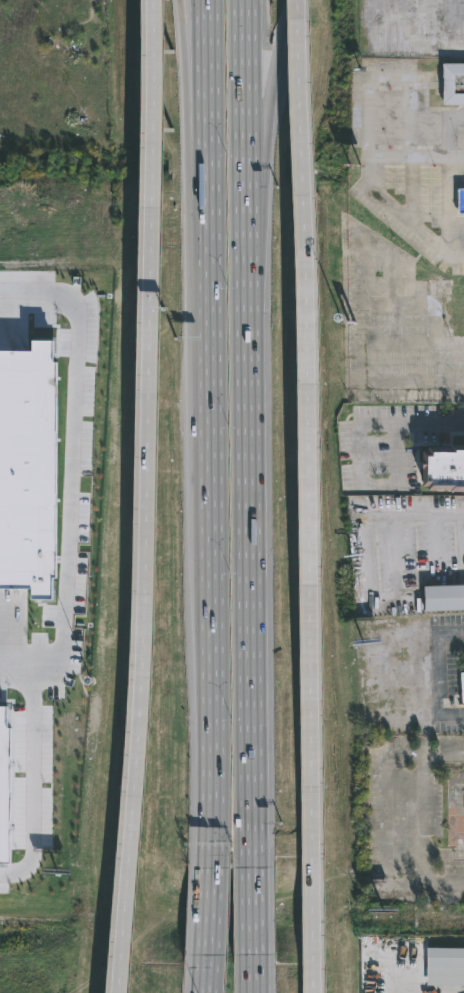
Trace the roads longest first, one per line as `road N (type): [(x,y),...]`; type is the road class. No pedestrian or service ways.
road 1 (motorway): [(156,0),(147,596),(122,992)]
road 2 (motorway): [(315,992),(300,0)]
road 3 (motorway): [(209,0),(213,867)]
road 4 (motorway): [(253,866),(245,97)]

